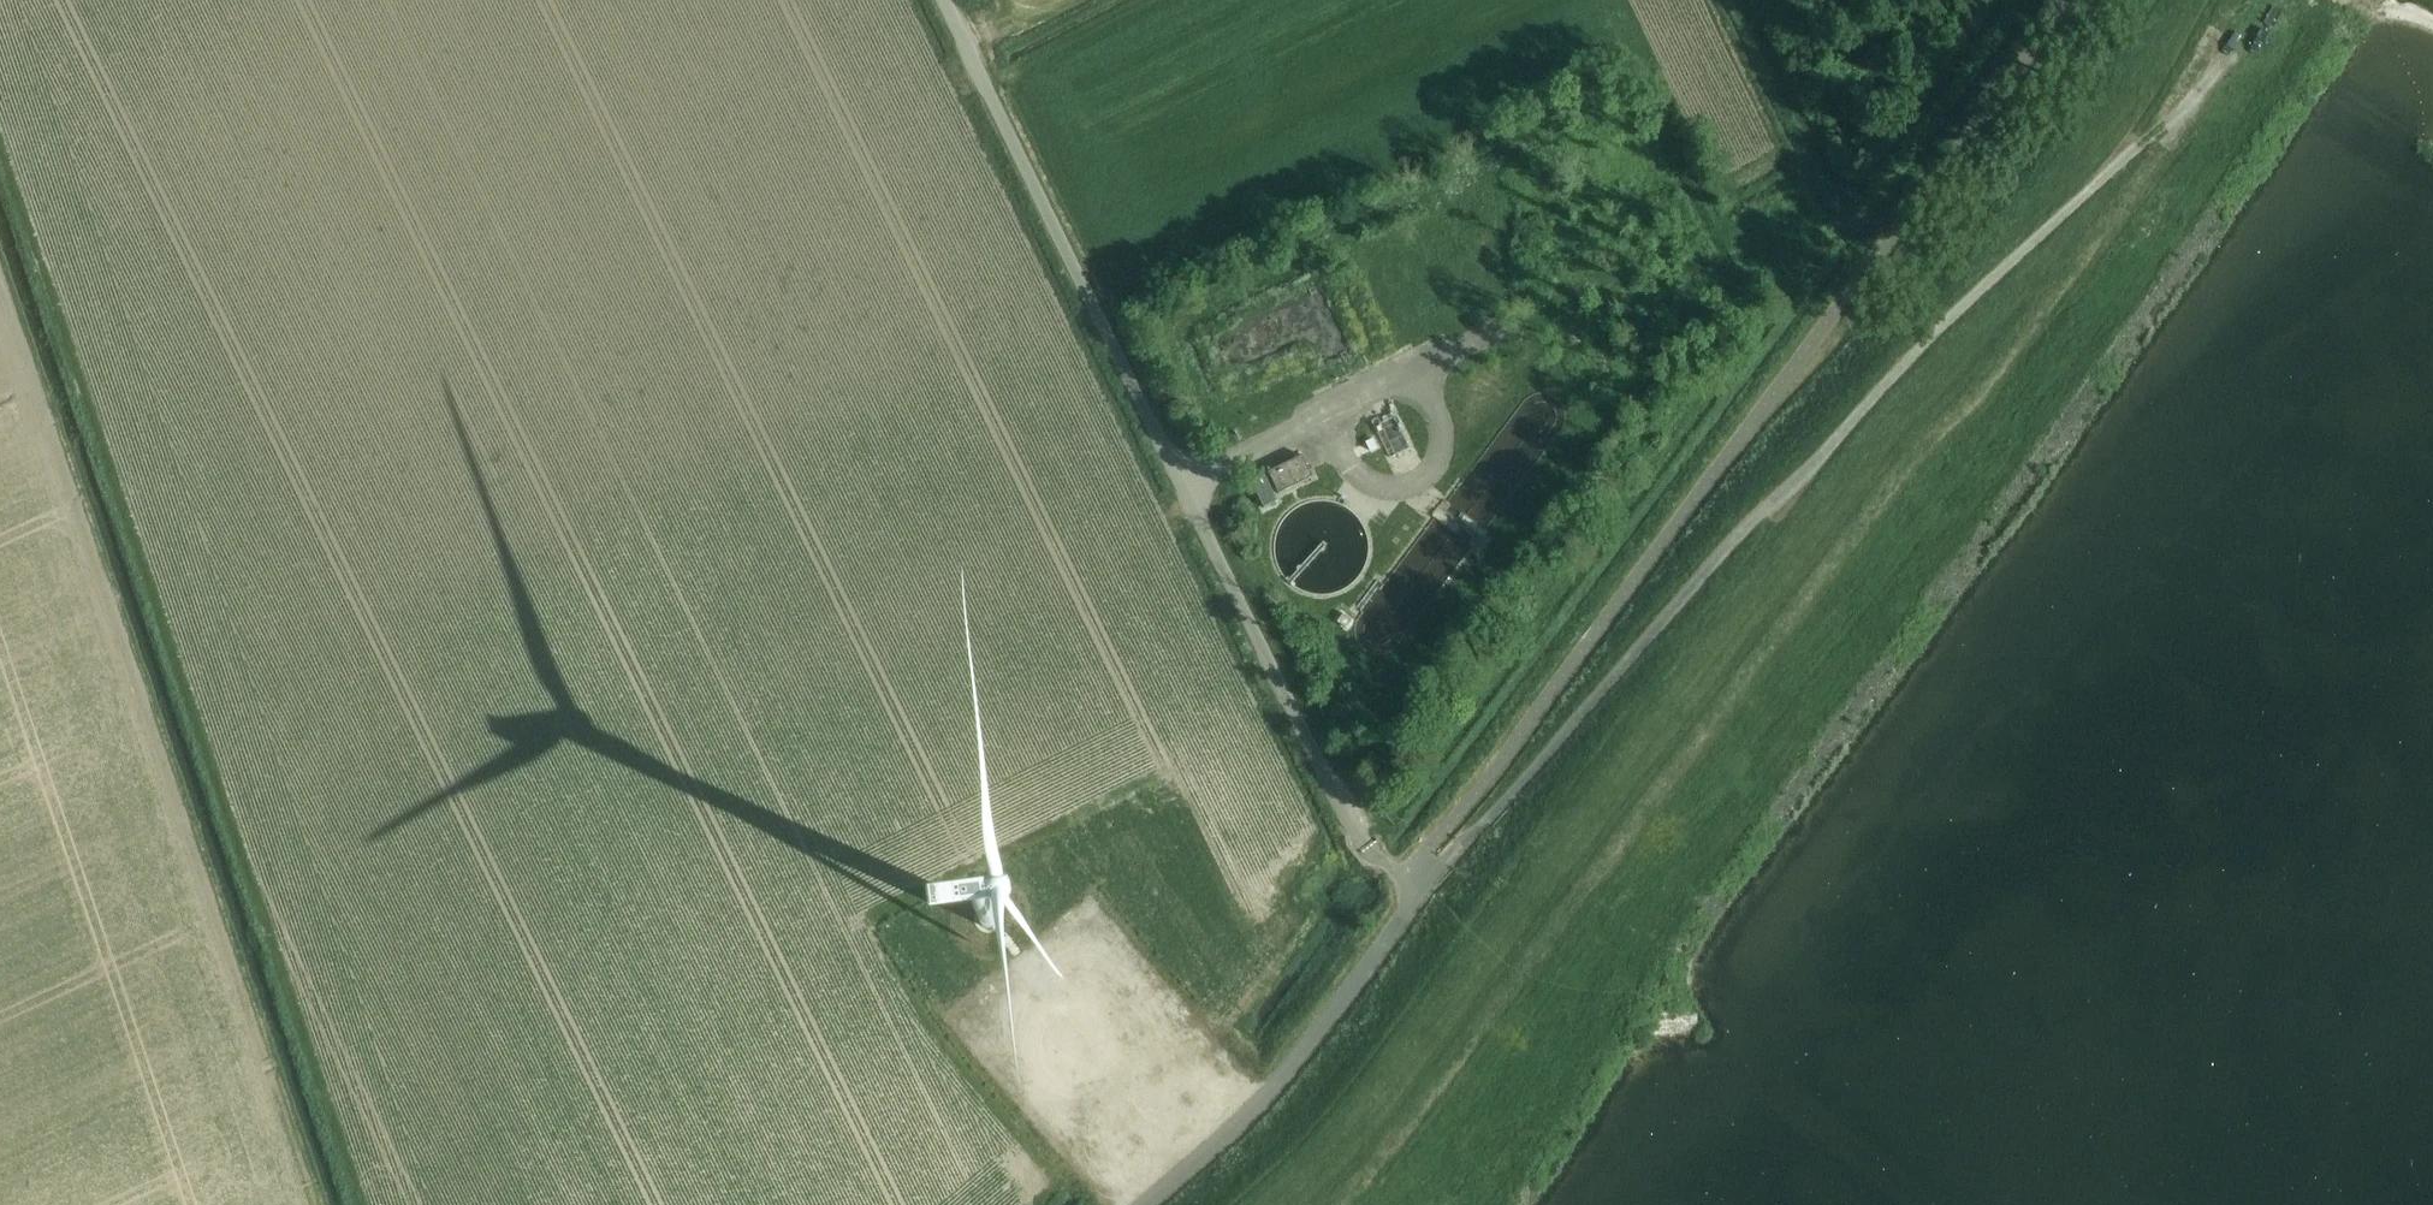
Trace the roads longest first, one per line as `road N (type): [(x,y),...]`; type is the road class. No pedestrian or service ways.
road 1 (unclassified): [(1421,897),(1367,849),(946,0)]
road 2 (track): [(1822,157),(1744,0)]

